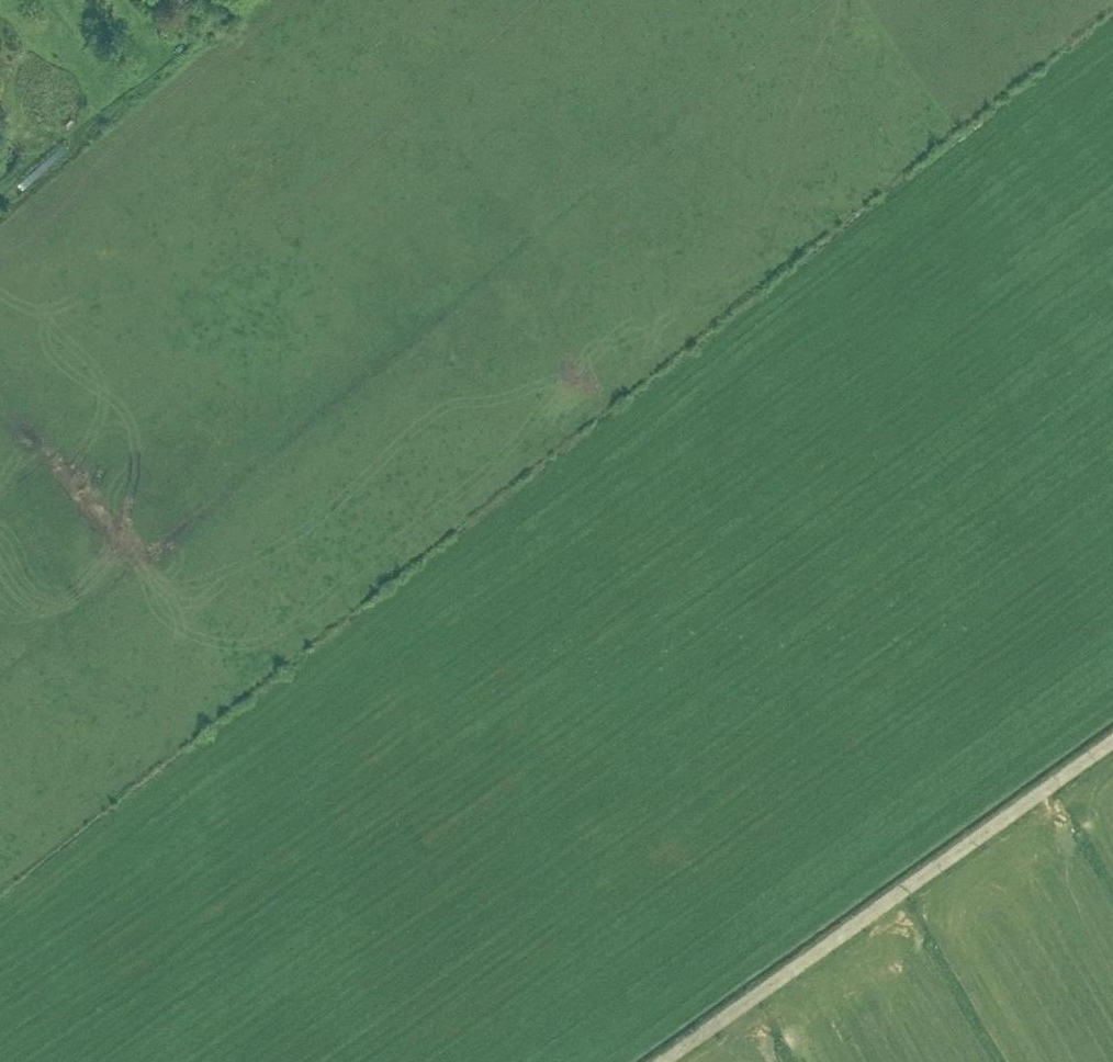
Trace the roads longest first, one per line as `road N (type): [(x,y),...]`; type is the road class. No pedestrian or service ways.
road 1 (track): [(1112,744),(664,1061)]

